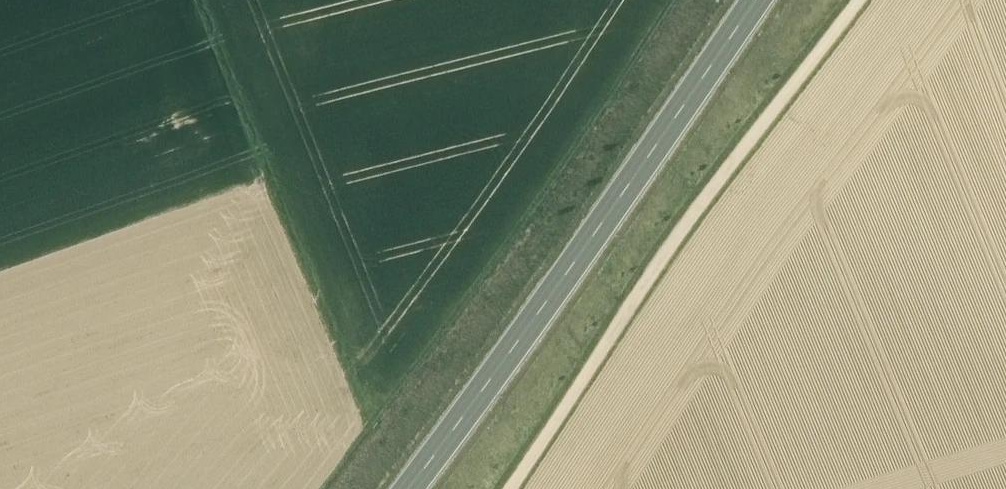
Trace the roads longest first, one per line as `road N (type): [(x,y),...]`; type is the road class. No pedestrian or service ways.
road 1 (primary): [(408,488),(505,364),(756,0)]
road 2 (track): [(837,0),(493,488)]
road 3 (track): [(359,391),(203,0)]

